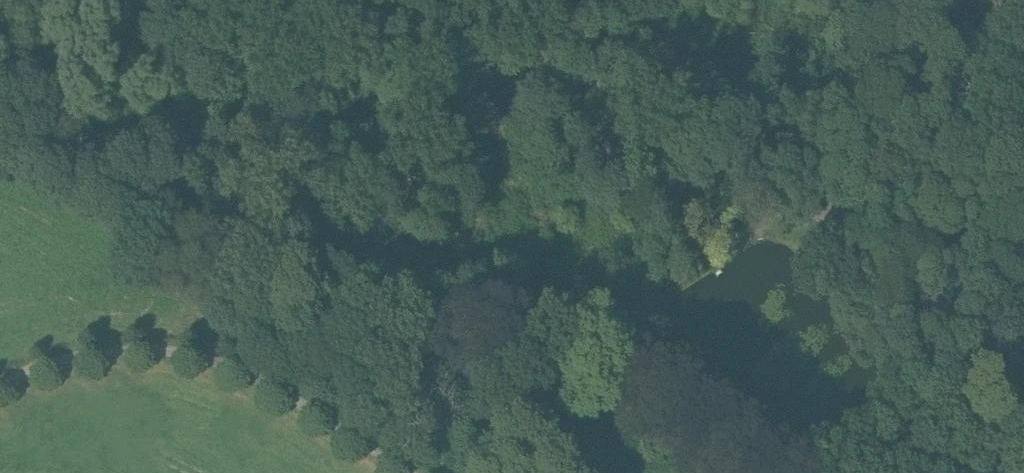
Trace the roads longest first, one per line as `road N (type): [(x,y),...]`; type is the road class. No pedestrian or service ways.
road 1 (track): [(560,472),(498,438),(539,360),(633,322),(798,209)]
road 2 (track): [(0,384),(52,358),(140,345),(194,351),(257,376),(416,472)]

